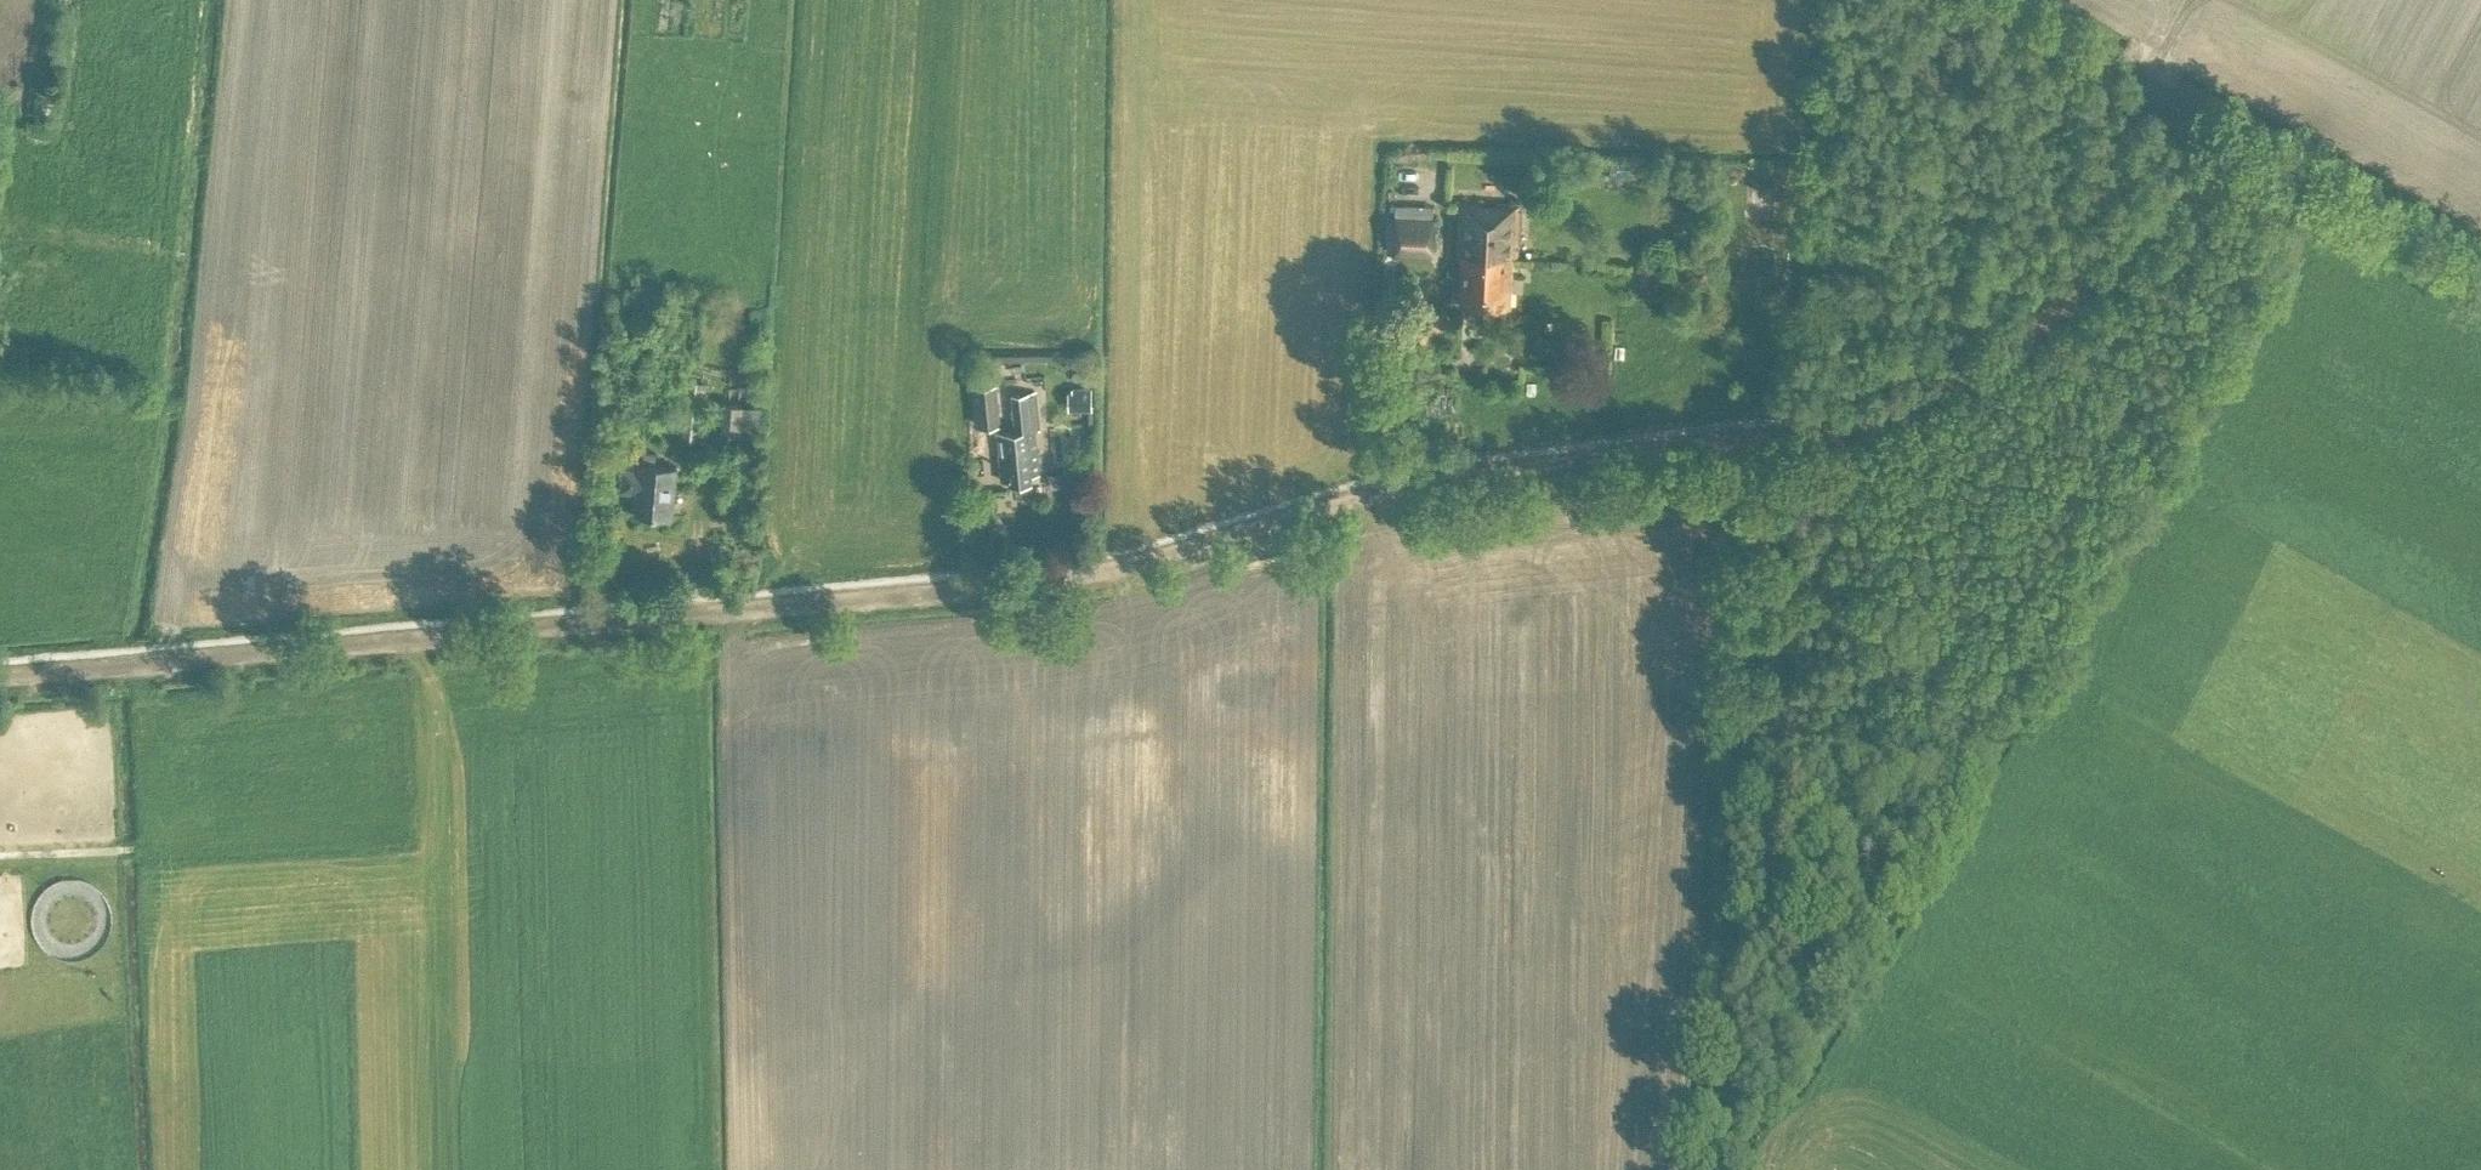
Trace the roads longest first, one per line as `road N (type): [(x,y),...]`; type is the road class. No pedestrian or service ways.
road 1 (track): [(0,677),(1071,578),(1408,487),(1835,426),(1903,404),(2001,350),(2162,205),(2221,172),(2280,179),(2480,290)]

